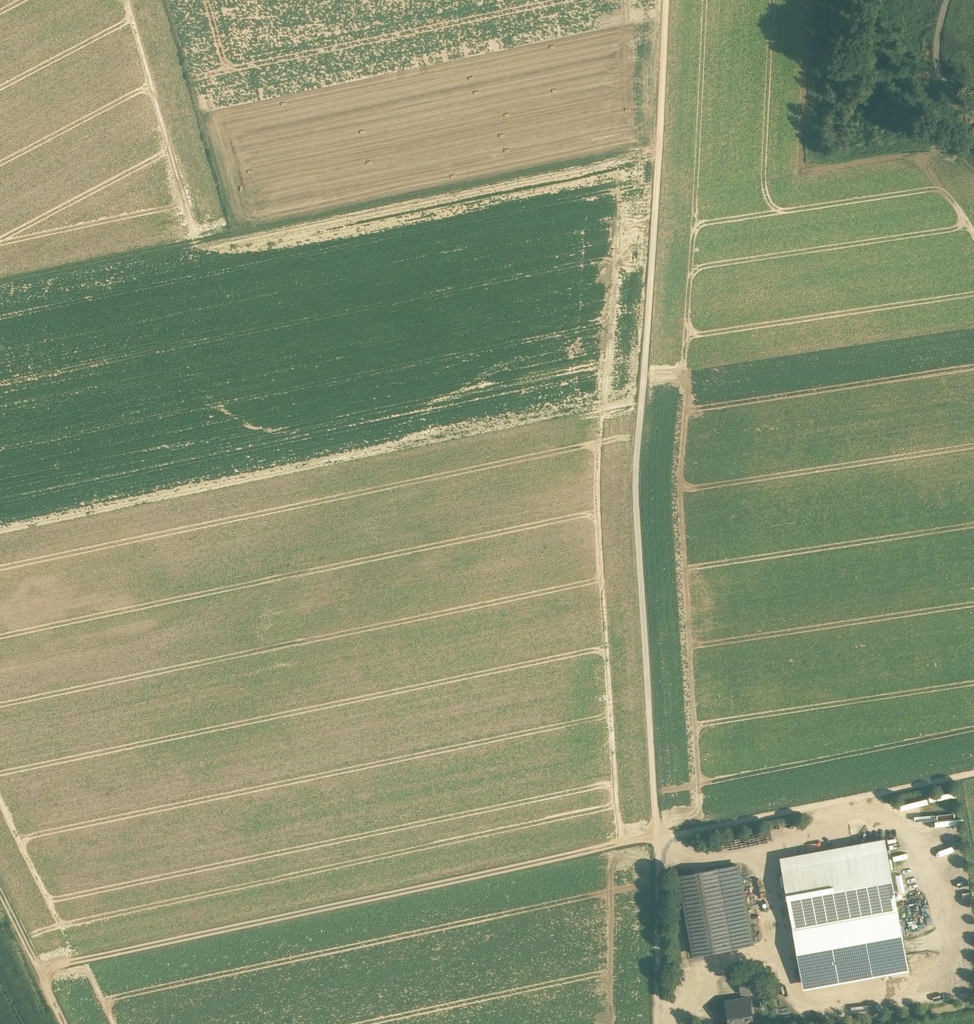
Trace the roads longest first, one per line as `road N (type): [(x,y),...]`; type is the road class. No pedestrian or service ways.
road 1 (track): [(658,836),(637,474),(667,0)]
road 2 (track): [(0,282),(660,149)]
road 3 (track): [(37,971),(658,836)]
road 4 (track): [(779,950),(793,1010),(941,983),(949,975),(917,825),(906,817),(843,826)]
road 5 (track): [(661,1015),(714,986),(723,965),(779,950),(759,847),(692,861),(658,836)]
road 6 (track): [(973,774),(658,836)]
road 7 (track): [(163,0),(230,234)]
road 8 (track): [(658,836),(661,1023)]
road 9 (track): [(63,1023),(0,894)]
road 10 (track): [(944,0),(935,73),(973,105)]

